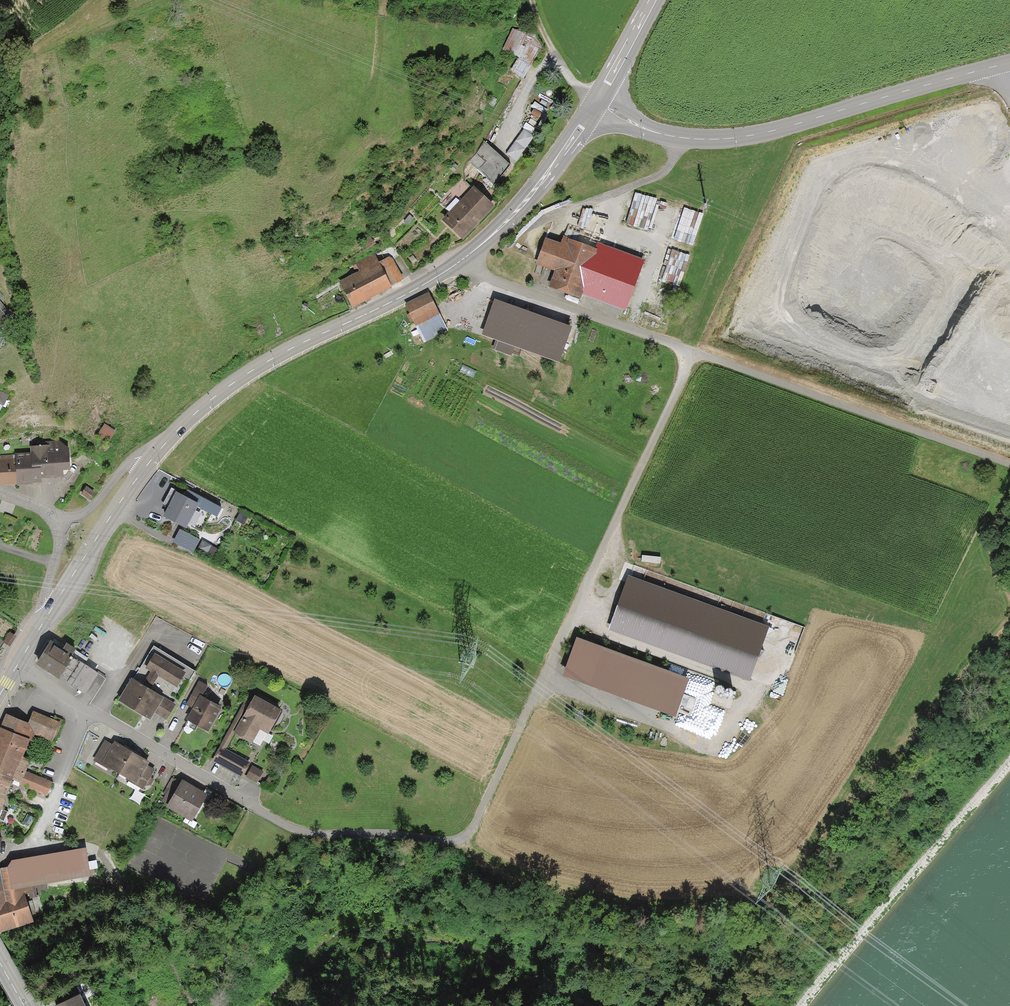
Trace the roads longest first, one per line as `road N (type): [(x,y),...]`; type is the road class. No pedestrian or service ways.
road 1 (track): [(1009,465),(694,351),(473,828),(456,841)]
road 2 (track): [(456,841),(491,873),(612,908),(666,913),(765,898),(855,790),(1009,493)]
road 3 (tertiary): [(597,105),(519,208),(476,249),(405,295),(223,389),(151,460)]
road 4 (tertiary): [(1009,64),(770,131),(696,140),(655,134),(597,105)]
road 5 (residential): [(272,818),(16,667)]
road 6 (track): [(694,351),(484,277),(463,258)]
road 7 (track): [(456,841),(321,834),(272,818)]
road 8 (tertiary): [(151,460),(50,611)]
road 9 (track): [(597,105),(550,53),(530,0)]
road 10 (residential): [(53,516),(82,513),(135,459),(151,460)]

